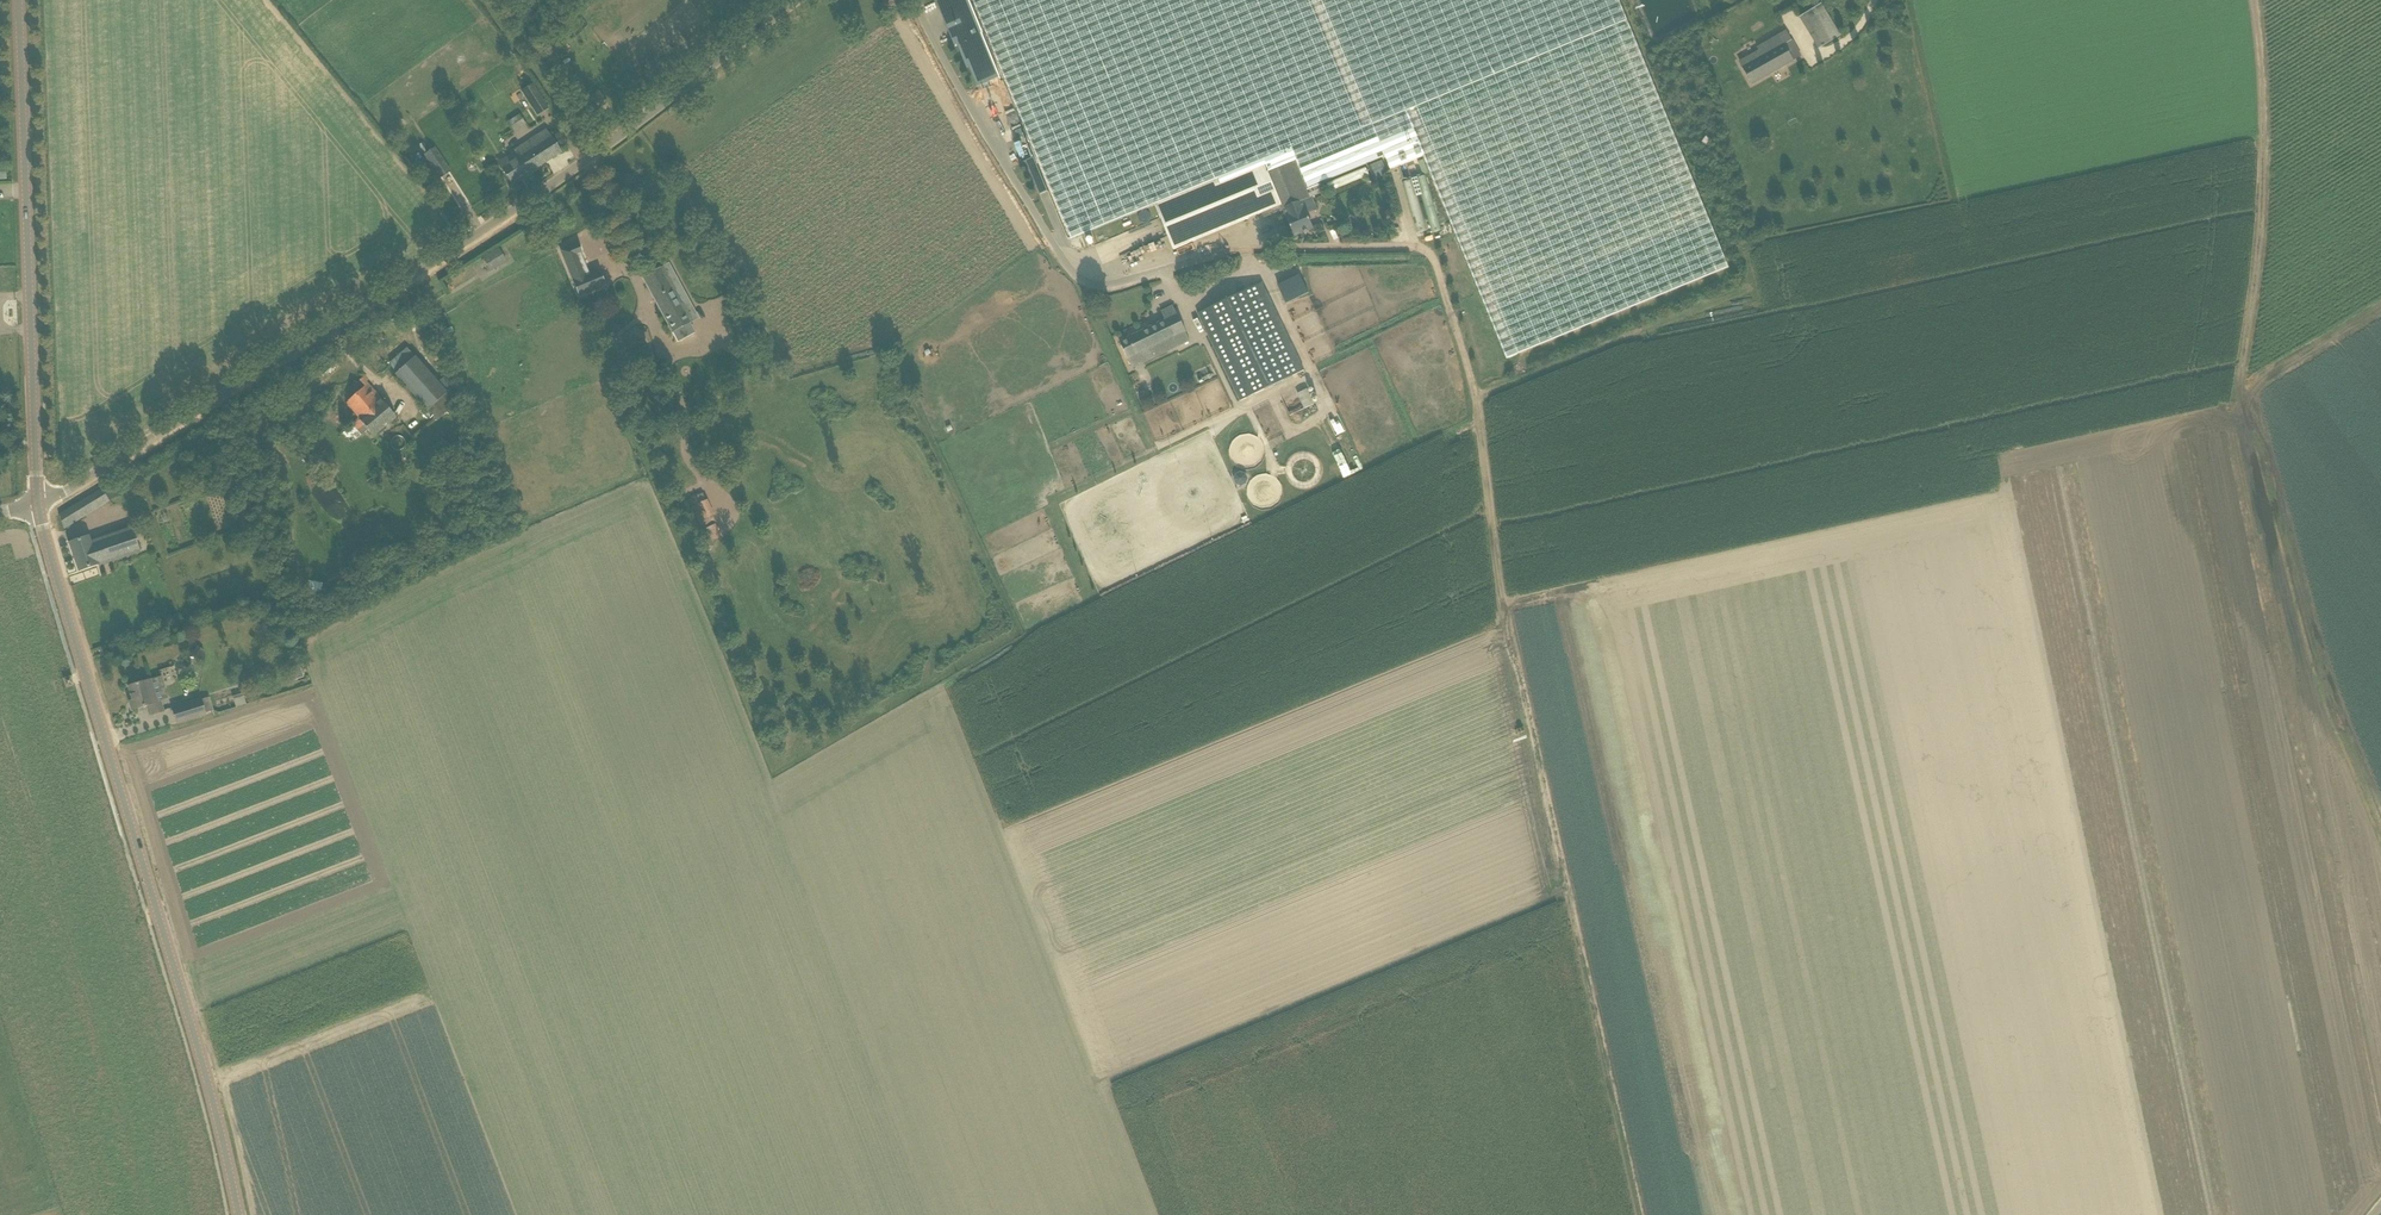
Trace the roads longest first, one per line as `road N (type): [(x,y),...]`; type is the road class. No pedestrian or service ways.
road 1 (track): [(1640,1214),(1500,590),(1476,397),(1440,269)]
road 2 (unclassified): [(38,503),(485,232),(797,0)]
road 3 (track): [(2257,0),(2269,94),(2244,392),(2314,657),(2380,823)]
road 4 (tertiary): [(237,1214),(207,1079),(38,503)]
road 5 (tertiary): [(38,503),(19,0)]

